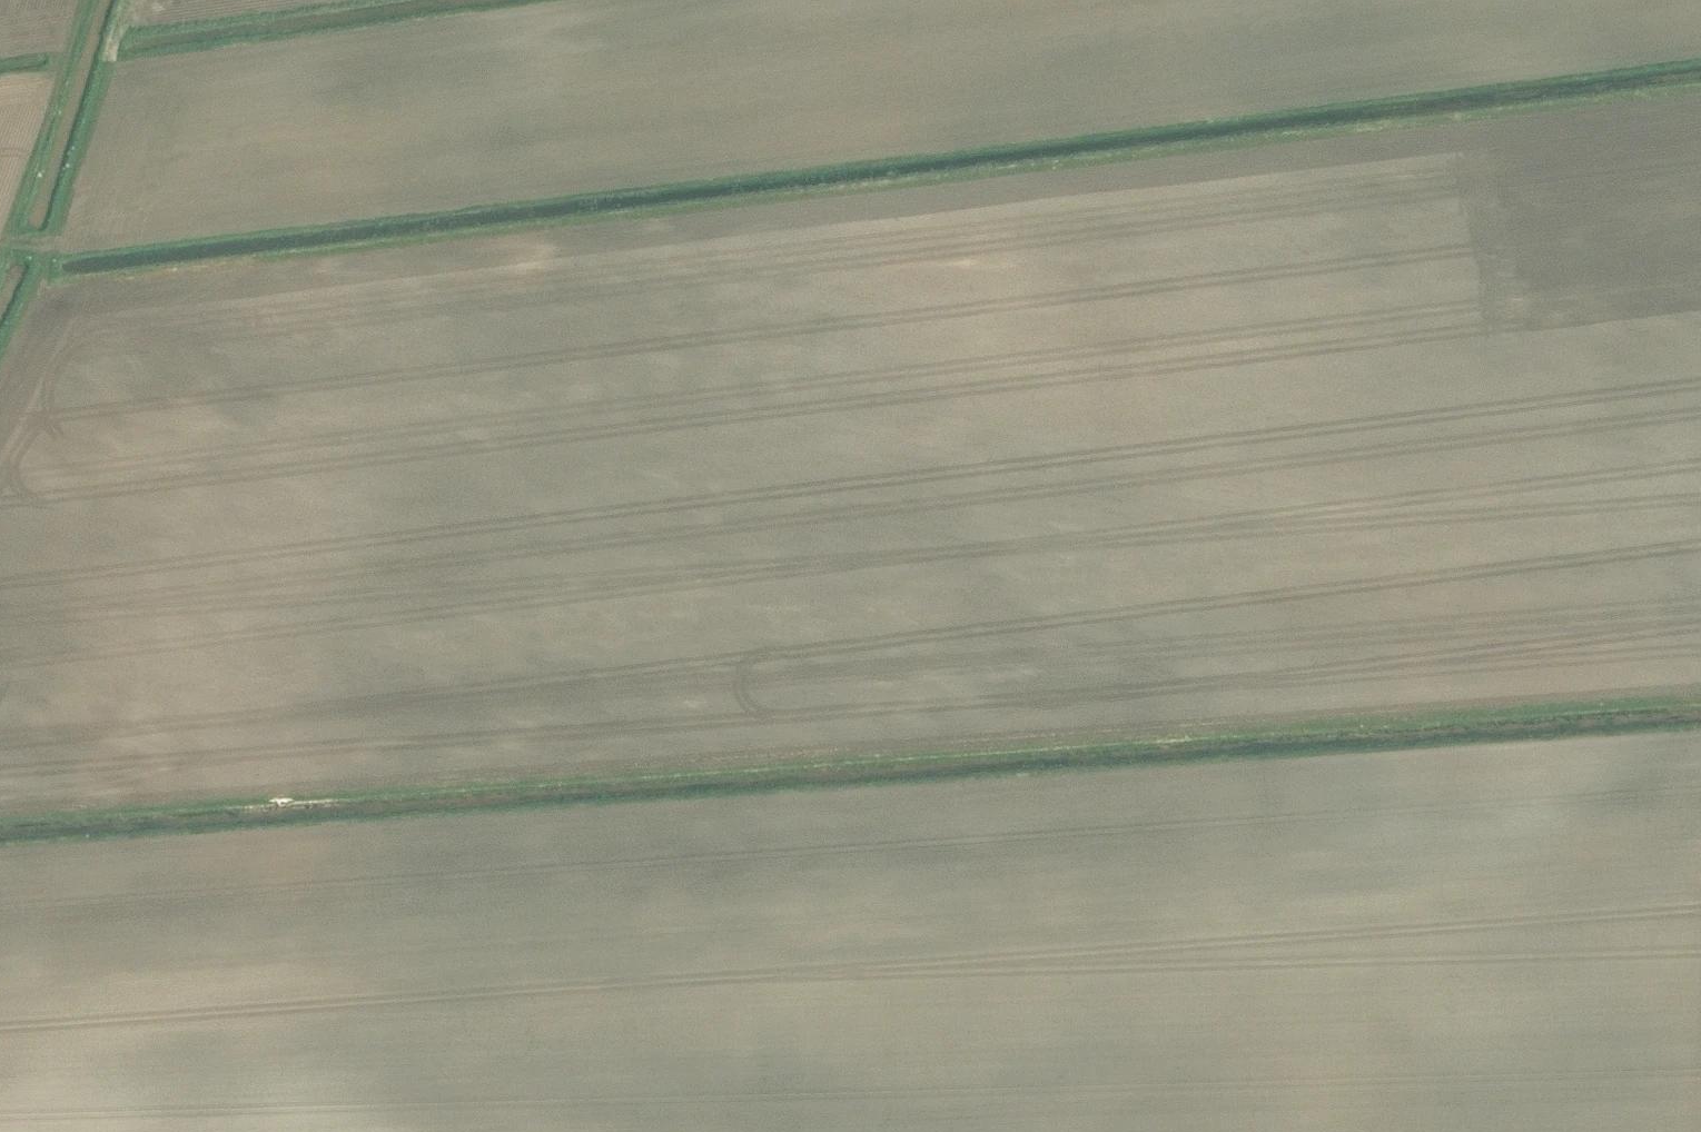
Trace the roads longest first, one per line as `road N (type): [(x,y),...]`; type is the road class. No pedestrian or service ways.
road 1 (track): [(0,367),(51,252),(127,0)]
road 2 (track): [(0,263),(68,67)]

